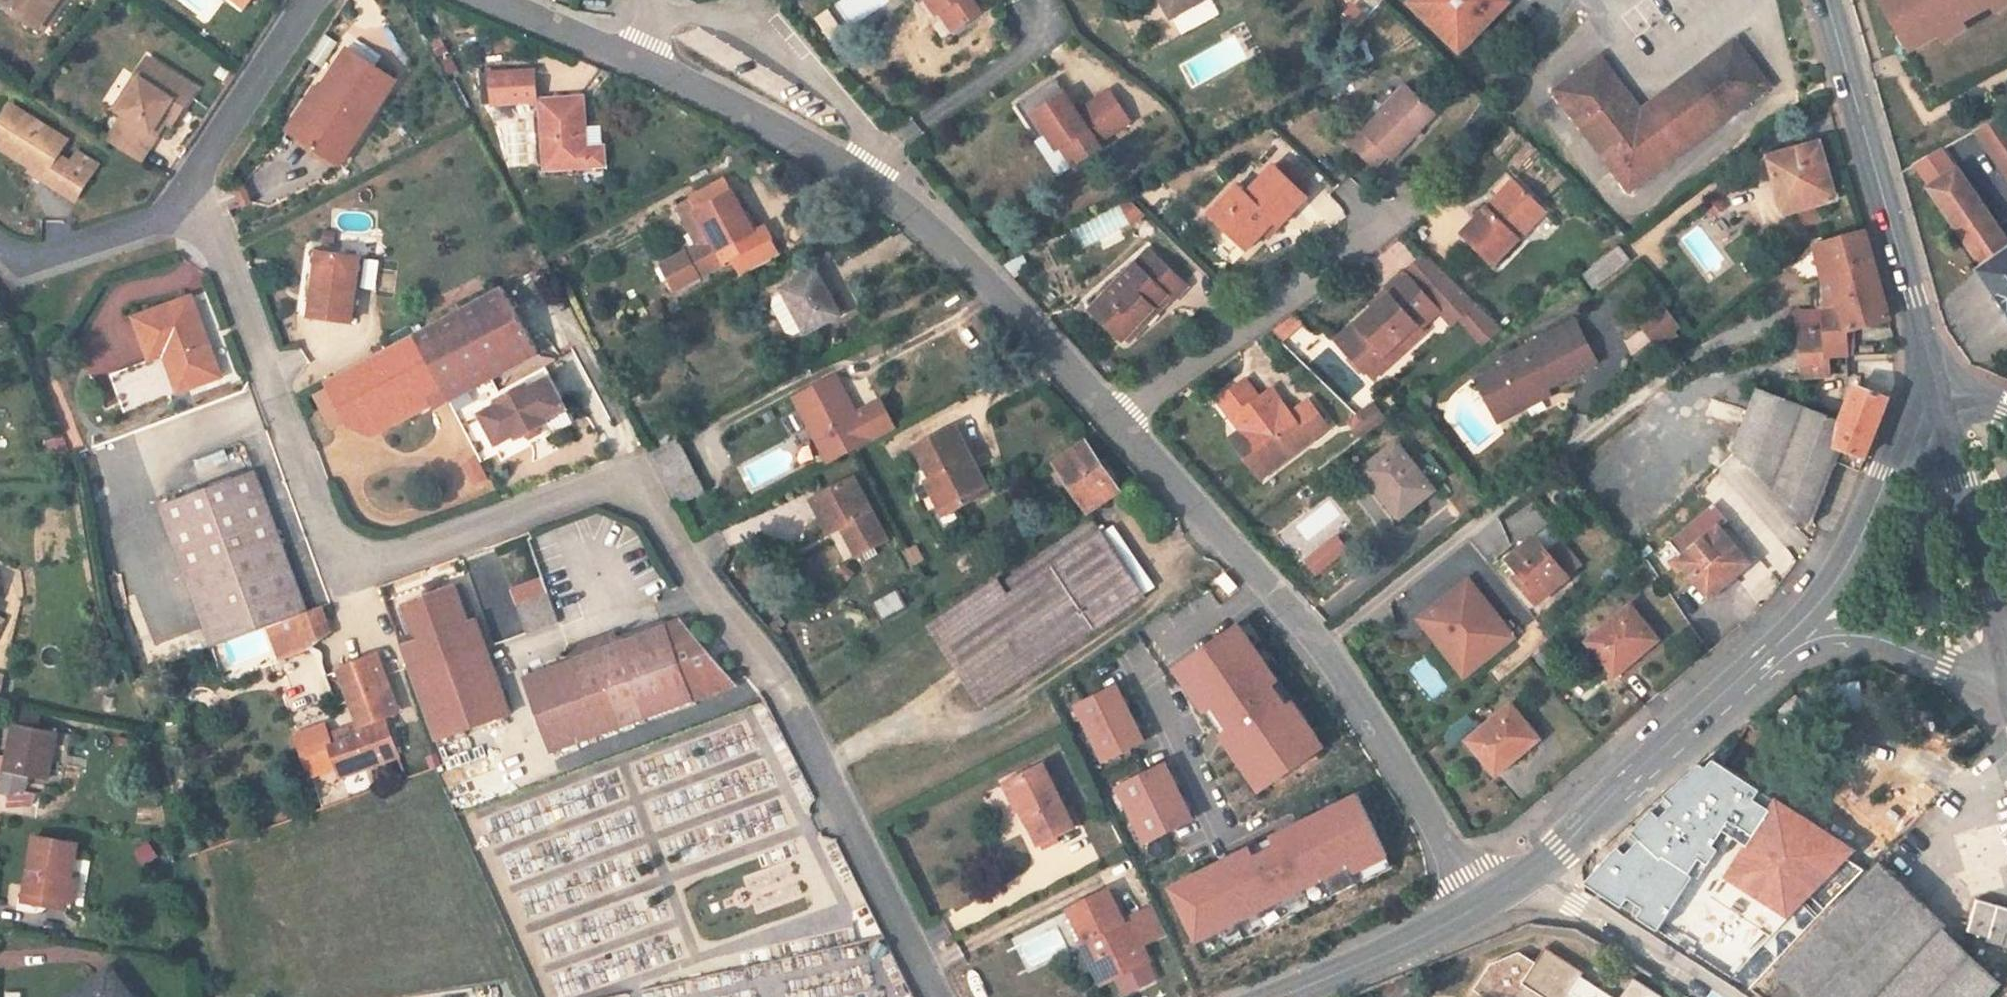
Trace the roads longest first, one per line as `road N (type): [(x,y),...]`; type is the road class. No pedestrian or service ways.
road 1 (residential): [(190,214),(224,251),(331,564),(352,576),(602,485),(644,495),(708,601),(781,689),(935,996)]
road 2 (unclassified): [(1112,424),(1261,585),(1390,756),(1480,907)]
road 3 (secondary): [(1951,402),(1841,0)]
road 4 (residential): [(950,249),(755,33),(644,71)]
road 5 (secondary): [(1538,872),(1805,629)]
road 6 (unclassified): [(644,71),(769,125),(950,249)]
road 7 (residential): [(1112,424),(1398,222)]
road 8 (secondary): [(1805,629),(1951,402)]
road 9 (residential): [(315,0),(190,214)]
road 10 (unclassified): [(950,249),(1112,424)]
road 11 (secondary): [(1262,996),(1480,907)]
road 12 (secondary): [(2006,625),(1951,402)]
road 13 (secondary): [(1805,629),(2006,716)]
road 14 (residential): [(1718,996),(1538,872)]
road 15 (residential): [(190,214),(21,274),(0,257)]
road 16 (unclassified): [(479,0),(644,71)]

